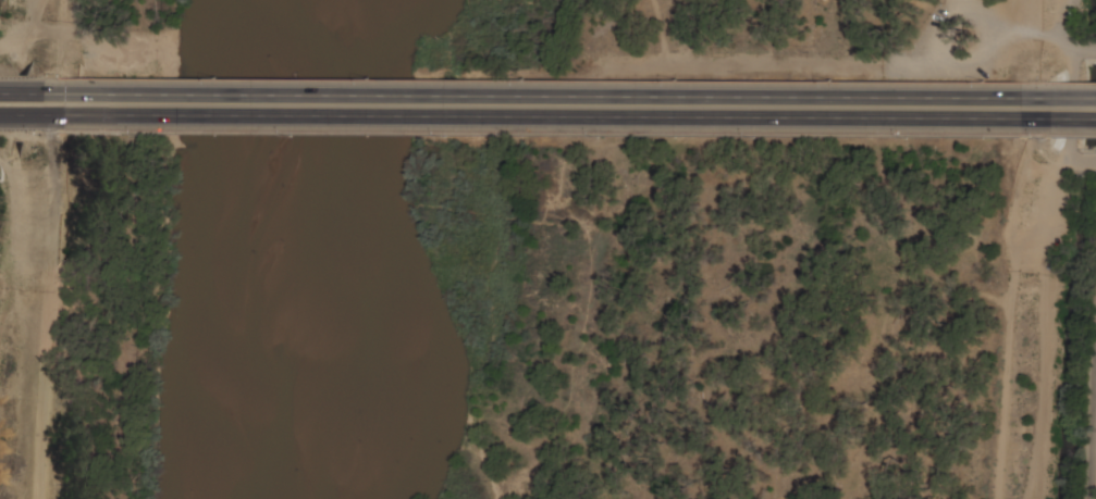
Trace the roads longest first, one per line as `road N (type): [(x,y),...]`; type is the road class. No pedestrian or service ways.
road 1 (primary): [(47,115),(1095,117)]
road 2 (primary): [(1095,91),(47,91)]

